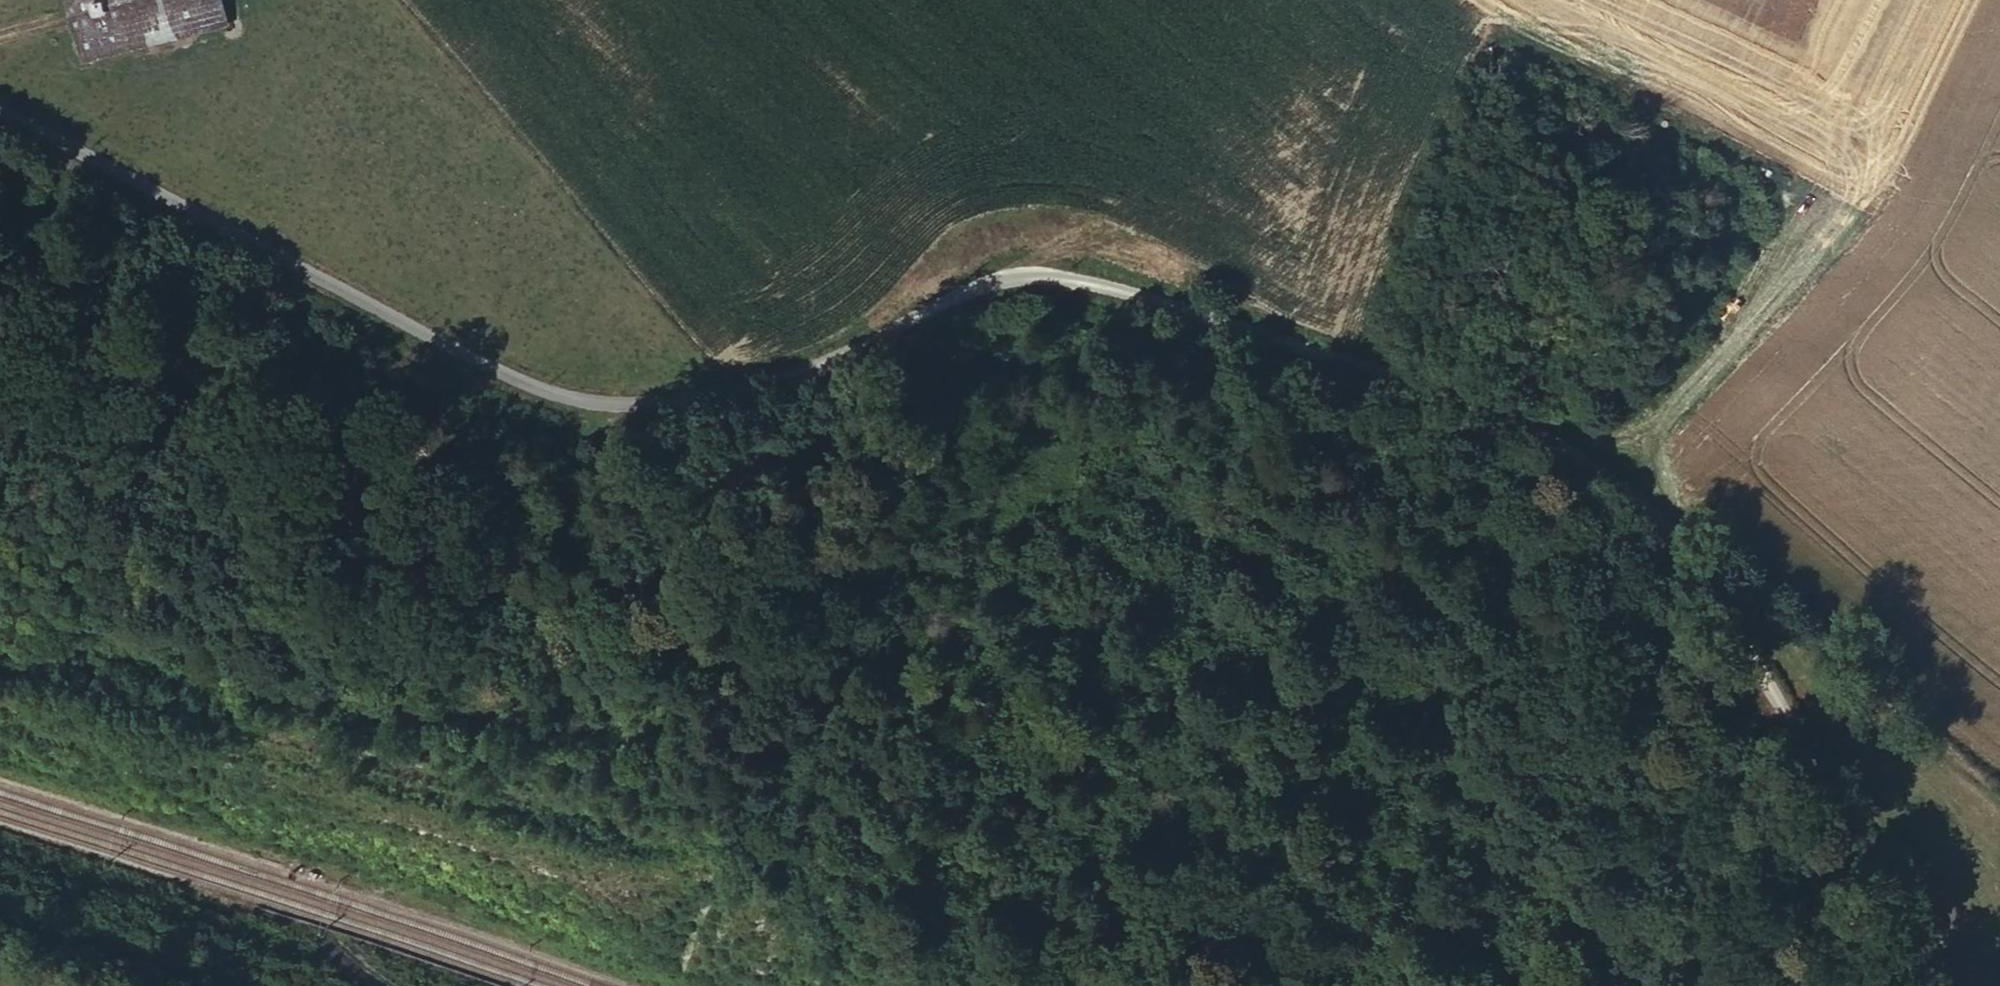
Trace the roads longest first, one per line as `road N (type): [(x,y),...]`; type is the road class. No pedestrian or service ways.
road 1 (unclassified): [(0,119),(547,393),(764,390),(1025,278),(1183,312),(1564,447),(1746,606),(1959,985)]

